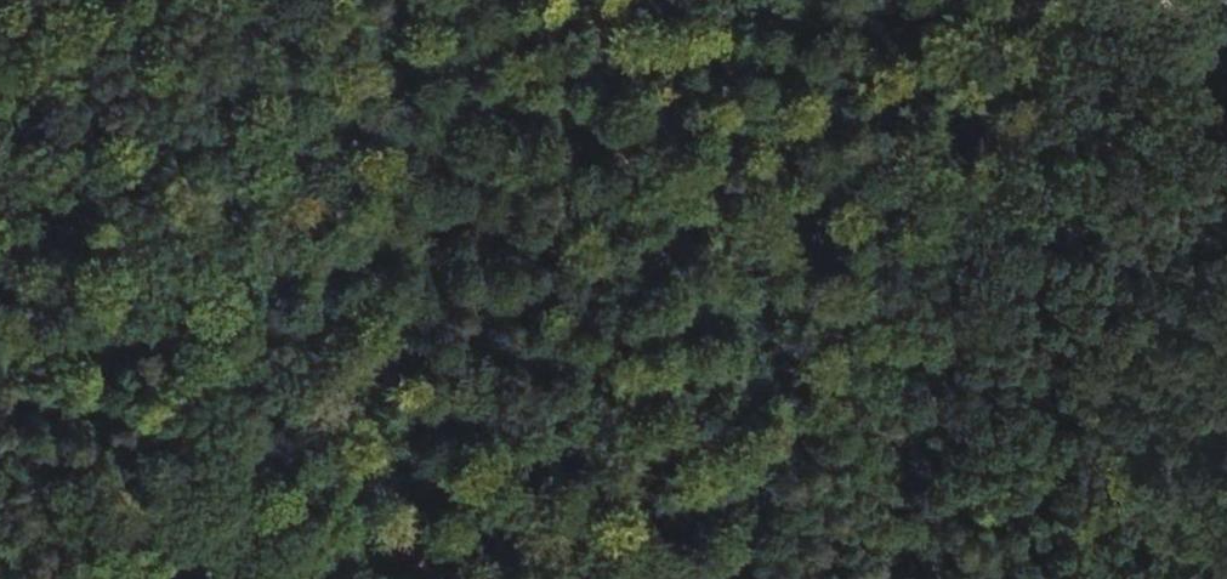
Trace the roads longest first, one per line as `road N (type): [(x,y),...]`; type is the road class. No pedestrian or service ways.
road 1 (track): [(773,0),(1226,1)]
road 2 (track): [(0,253),(47,164),(81,0)]

